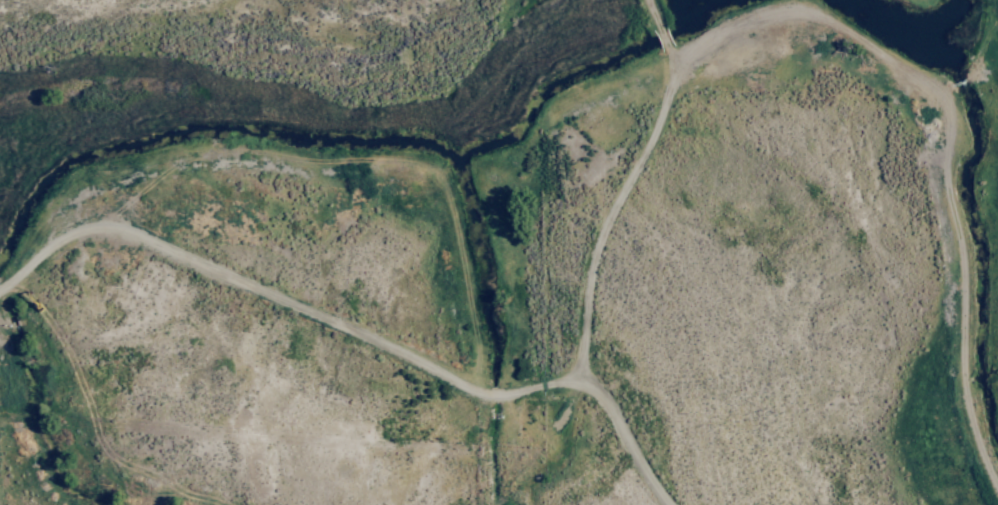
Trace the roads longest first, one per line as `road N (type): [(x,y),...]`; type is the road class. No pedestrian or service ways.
road 1 (track): [(0,301),(75,232),(103,223),(447,370),(484,395),(510,399),(574,382),(589,357),(598,257),(666,115),(671,56),(648,0)]
road 2 (track): [(992,504),(950,382),(948,256),(929,102),(827,31),(792,18),(766,19),(671,56)]
road 3 (track): [(585,371),(676,504)]

